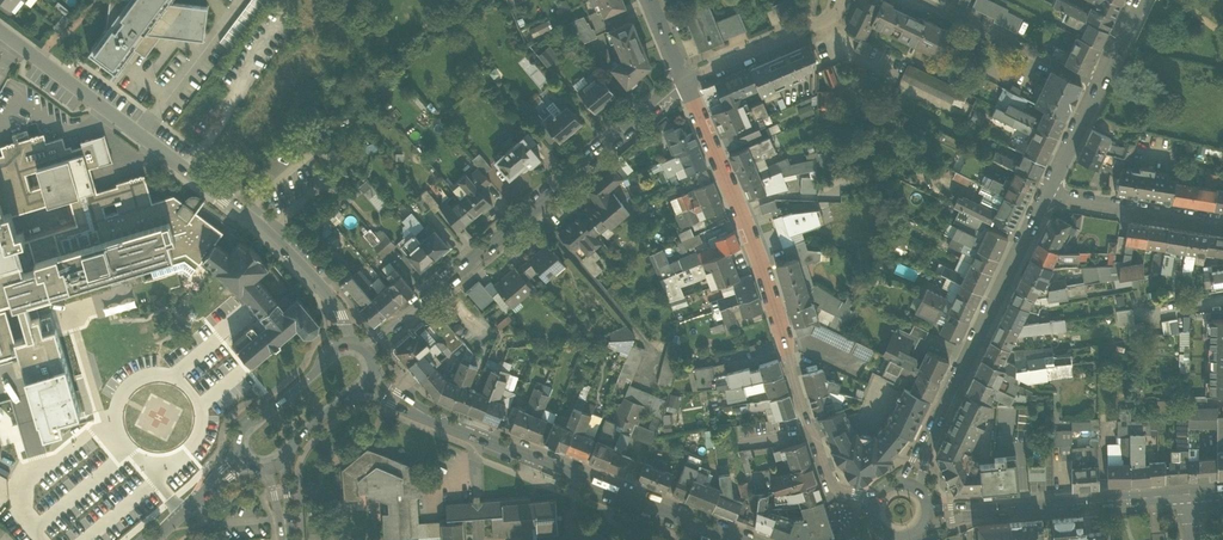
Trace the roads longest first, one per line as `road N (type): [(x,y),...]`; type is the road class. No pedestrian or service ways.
road 1 (residential): [(349,344),(330,297),(268,232),(0,29)]
road 2 (residential): [(873,500),(832,488),(754,241),(687,82)]
road 3 (residential): [(687,82),(367,351)]
road 4 (tertiary): [(736,539),(371,385)]
road 5 (tertiary): [(1043,193),(927,438)]
road 6 (tertiary): [(1139,0),(1043,193)]
road 7 (tertiary): [(976,510),(1190,494)]
road 8 (residential): [(687,82),(834,25),(842,0)]
road 9 (residential): [(1043,193),(1222,222)]
road 10 (tertiary): [(349,344),(329,351),(276,409),(246,425),(238,438),(242,457)]
road 11 (tertiary): [(276,467),(294,441),(371,385)]
road 12 (residential): [(242,457),(154,539)]

